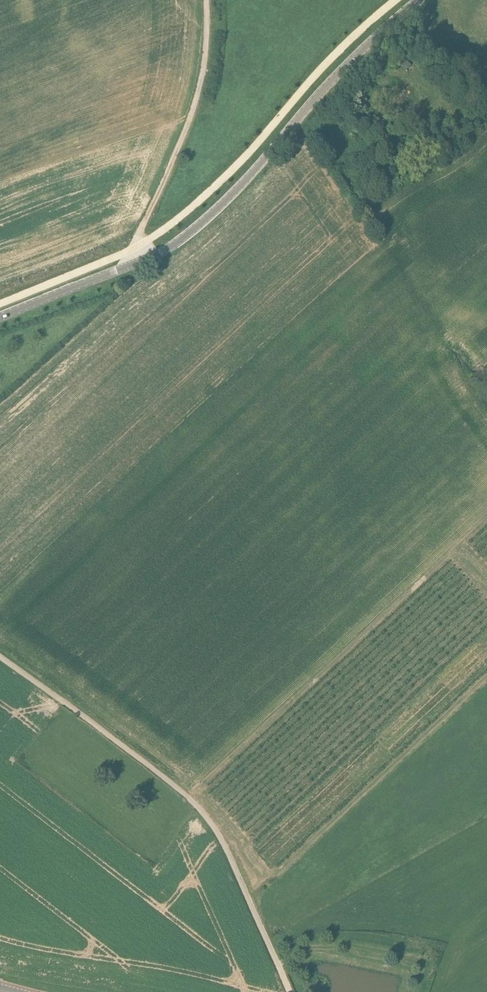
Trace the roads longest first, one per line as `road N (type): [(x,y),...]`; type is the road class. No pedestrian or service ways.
road 1 (tertiary): [(0,316),(184,238),(420,0)]
road 2 (unclassified): [(288,991),(206,816),(0,657)]
road 3 (track): [(139,245),(192,111),(207,0)]

